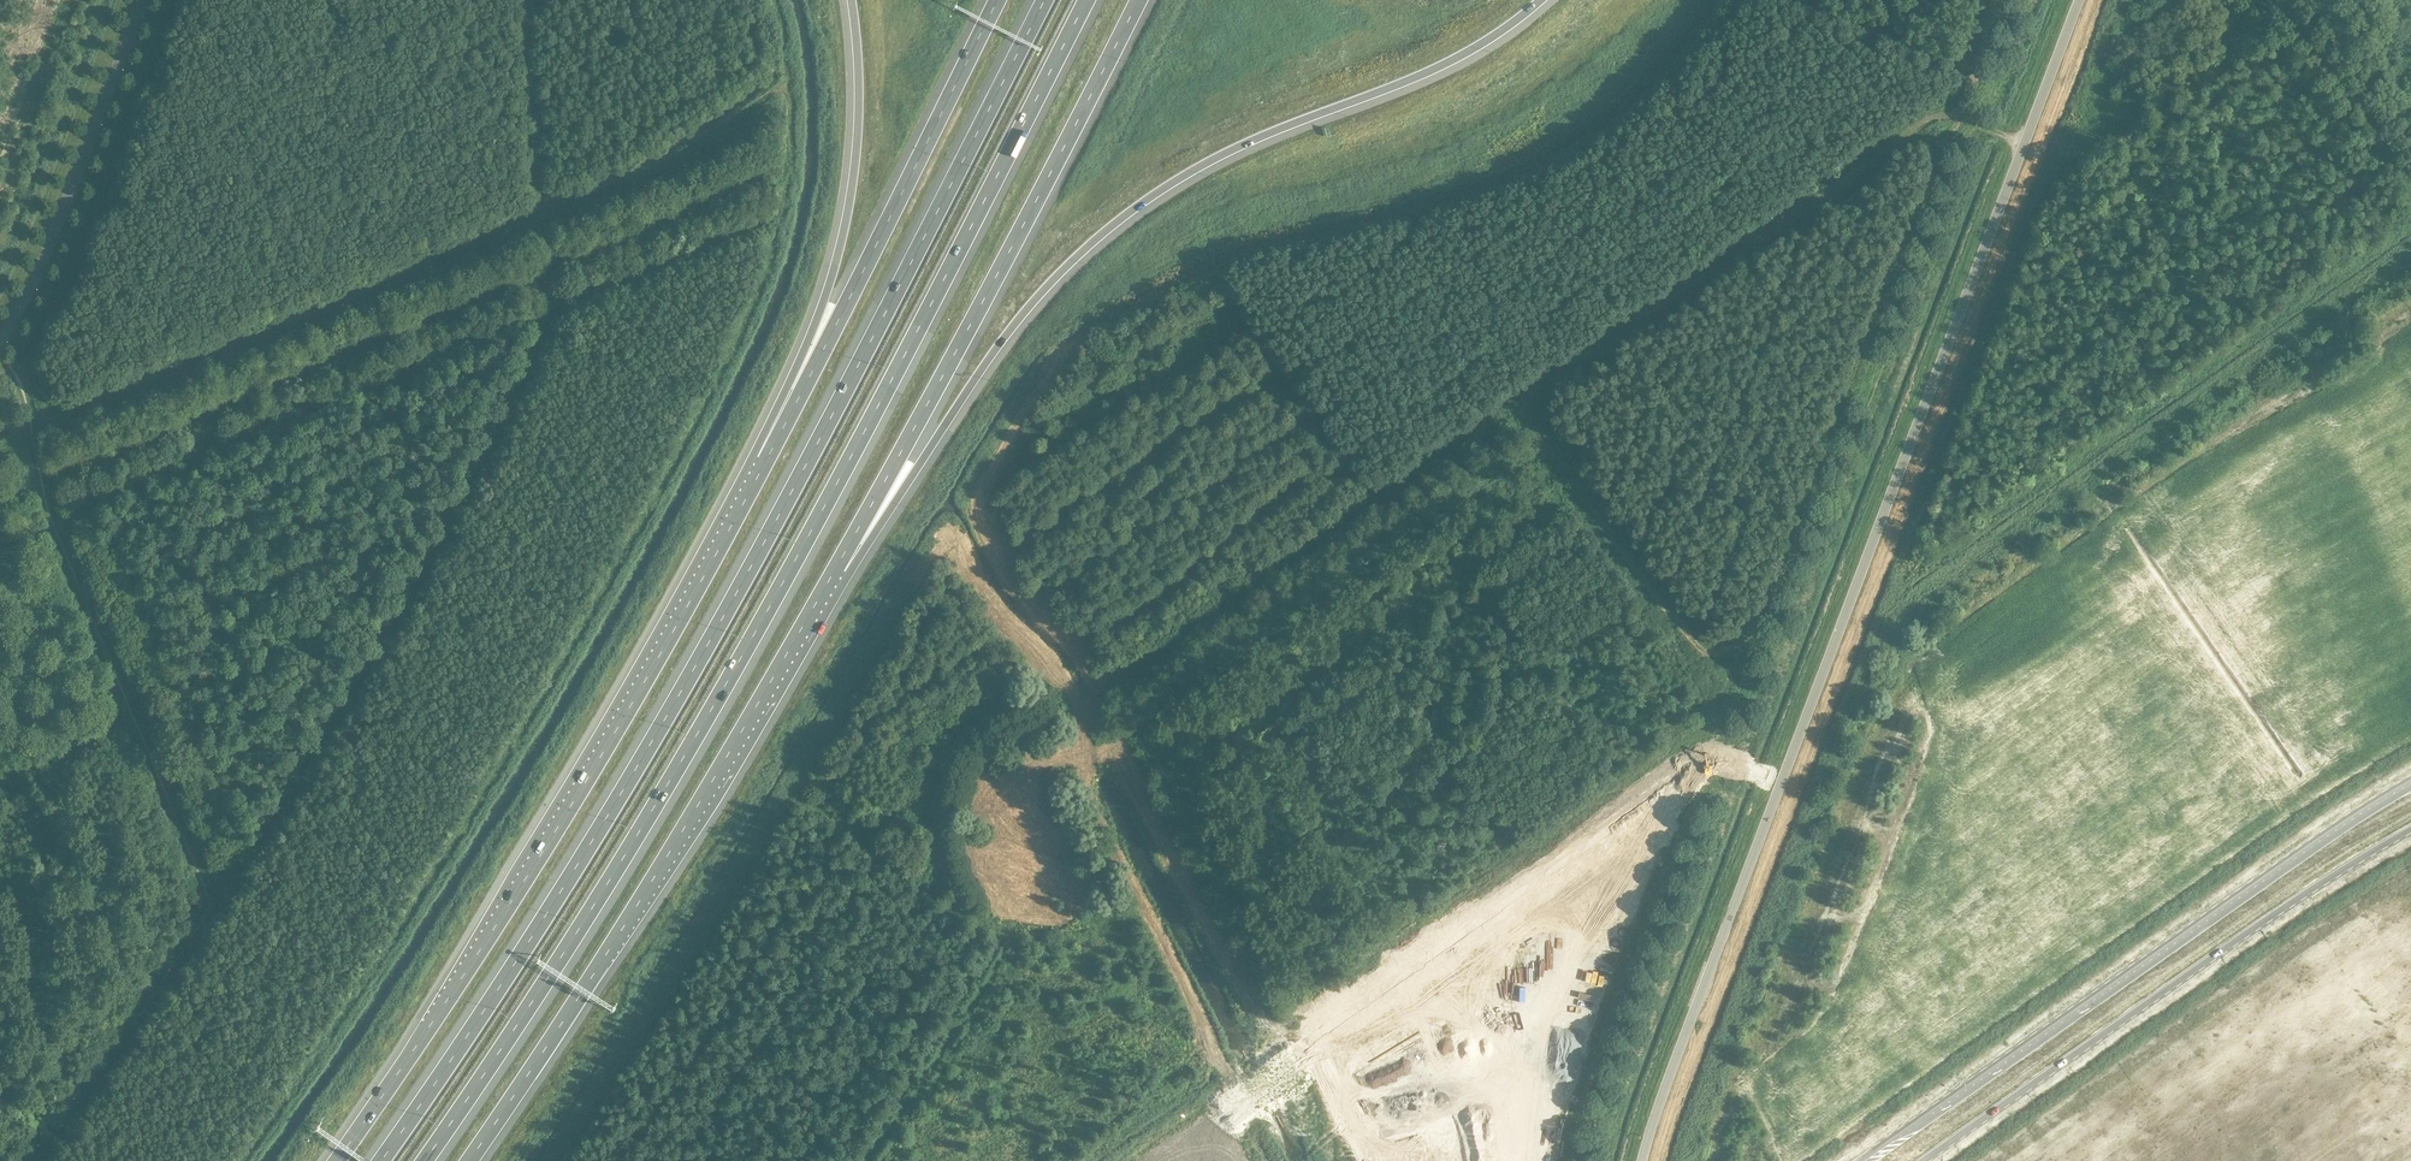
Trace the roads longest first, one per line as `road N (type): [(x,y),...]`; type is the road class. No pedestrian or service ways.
road 1 (motorway): [(1043,0),(705,648),(472,1028),(381,1160)]
road 2 (motorway): [(425,1160),(576,936),(712,711),(1087,0)]
road 3 (unclassified): [(1643,1160),(2079,0)]
road 4 (motorway): [(831,577),(1017,322),(1109,229),(1244,143),(1464,53),(1538,0)]
road 5 (motorway): [(766,461),(587,779),(337,1160)]
road 6 (motorway): [(468,1160),(660,867),(831,577)]
road 7 (tertiary): [(2410,784),(1860,1160)]
road 8 (motorway): [(831,577),(1139,0)]
road 9 (tertiary): [(1923,1160),(2410,829)]
road 10 (motorway): [(997,0),(766,461)]
road 11 (motorway): [(851,0),(859,99),(849,207),(766,461)]
road 12 (unclassified): [(1171,1160),(1353,1033)]

